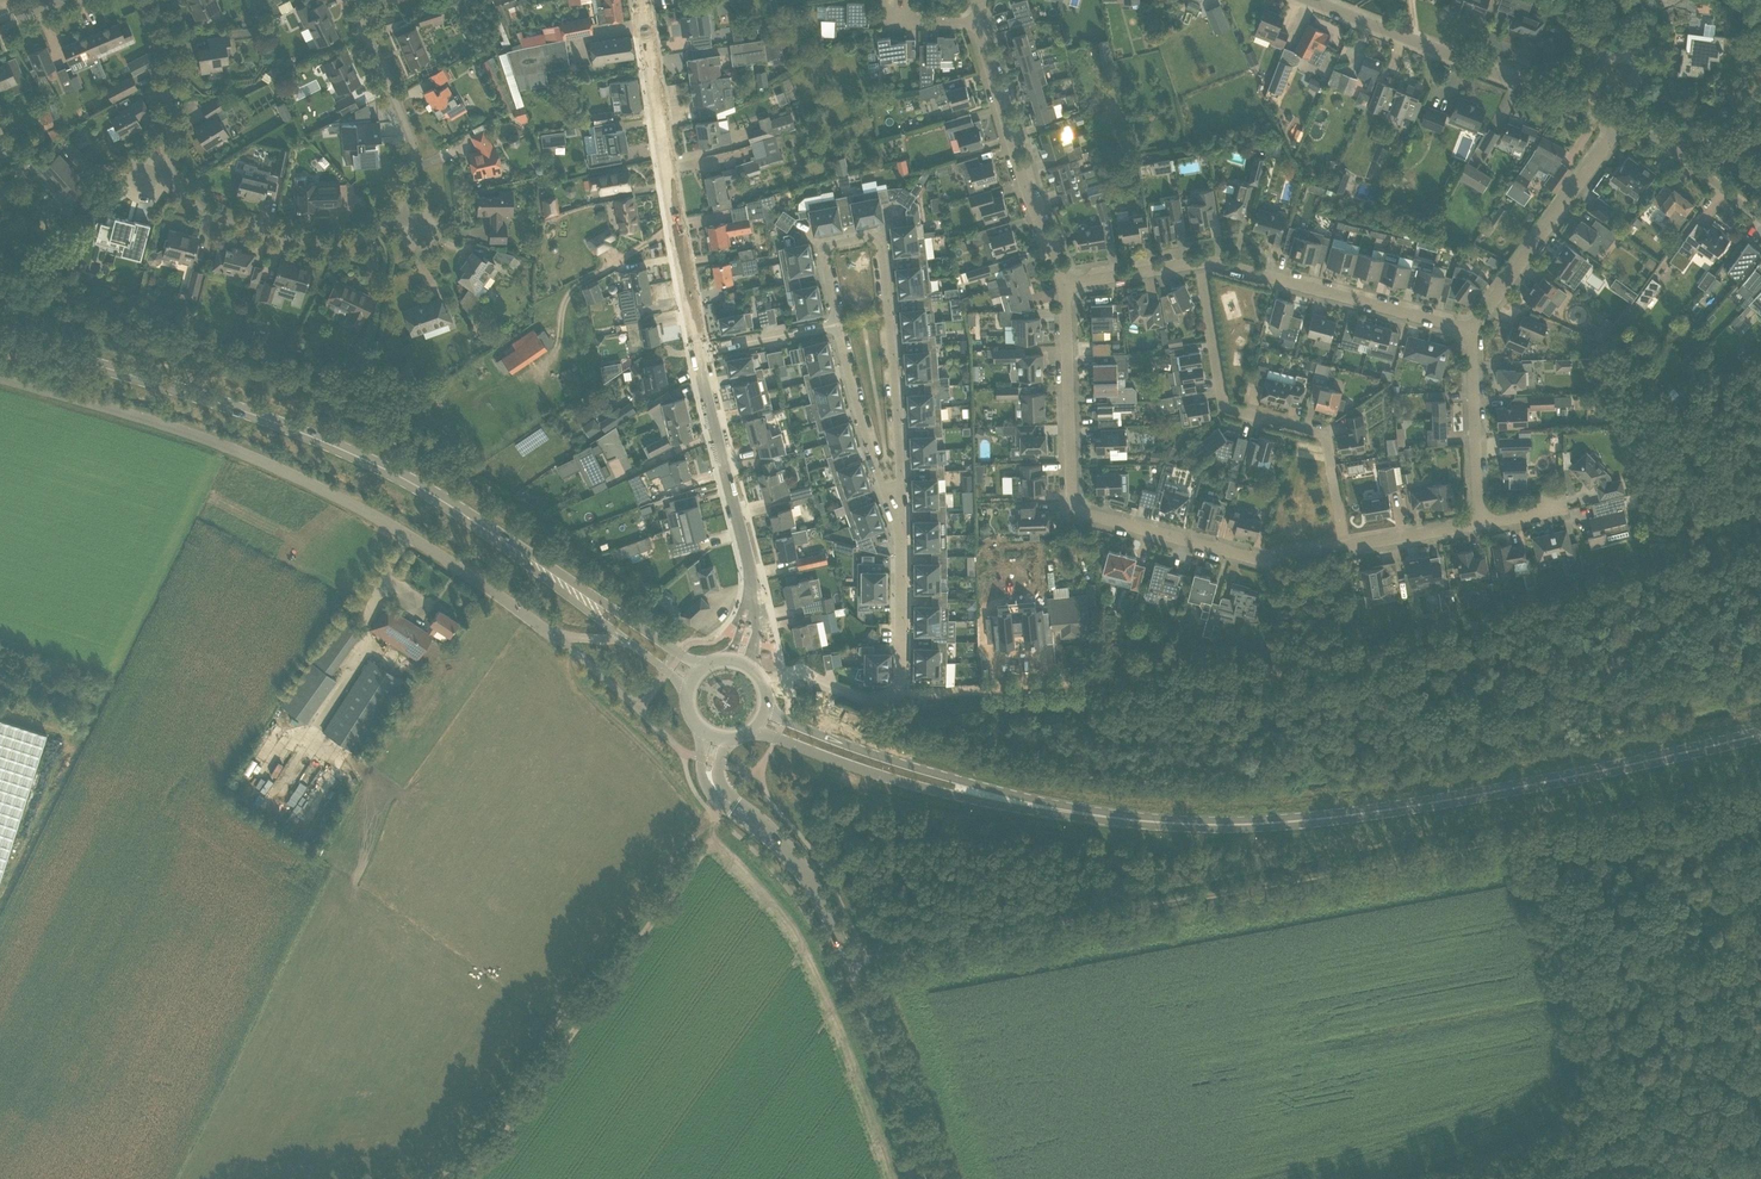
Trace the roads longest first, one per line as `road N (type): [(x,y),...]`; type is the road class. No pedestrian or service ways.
road 1 (secondary): [(996,799),(1190,824),(1315,819),(1458,799),(1760,734)]
road 2 (unclassified): [(632,642),(556,638),(334,495),(237,450),(0,381)]
road 3 (track): [(1525,838),(852,967)]
road 4 (secondary): [(568,587),(418,488),(343,452),(0,337)]
road 5 (track): [(1278,681),(1428,652),(1760,561)]
road 6 (track): [(431,1178),(476,1139),(723,802)]
road 7 (tertiary): [(931,1178),(852,967),(806,875),(723,802)]
road 8 (residential): [(1272,564),(1081,510),(1066,284)]
road 9 (residential): [(899,525),(881,240),(824,250),(836,325)]
road 10 (residential): [(1346,551),(1328,437),(1231,416),(1223,406),(1202,262)]
road 11 (tertiary): [(699,352),(641,0)]
road 12 (residential): [(1620,125),(1307,0)]
road 13 (residential): [(1202,262),(1473,330)]
road 14 (residential): [(1066,284),(979,25)]
road 15 (residential): [(170,172),(197,210),(308,243),(356,240),(397,212)]
road 16 (residential): [(1473,330),(1480,309),(1620,125)]
road 17 (secondary): [(757,732),(926,788),(996,799)]
road 18 (tertiary): [(754,594),(699,352)]
road 19 (secondary): [(996,799),(769,715)]
road 20 (track): [(556,638),(597,707),(713,816)]
road 21 (track): [(1525,838),(1760,794)]
road 22 (residential): [(397,212),(417,154),(366,39),(359,0)]
road 23 (residential): [(836,325),(858,414),(899,525)]
road 24 (residential): [(1479,532),(1473,330)]
road 25 (residential): [(900,703),(1091,690)]
road 26 (residential): [(900,703),(899,525)]
road 27 (residential): [(154,0),(172,50),(170,172)]
road 28 (residential): [(1760,214),(1724,180),(1620,125)]
road 29 (secondary): [(702,668),(568,587)]
road 30 (residential): [(767,681),(801,668),(859,699),(900,703)]
road 31 (residential): [(836,325),(699,352)]
road 32 (residential): [(1066,284),(1202,262)]
road 33 (residential): [(1346,551),(1479,532)]

